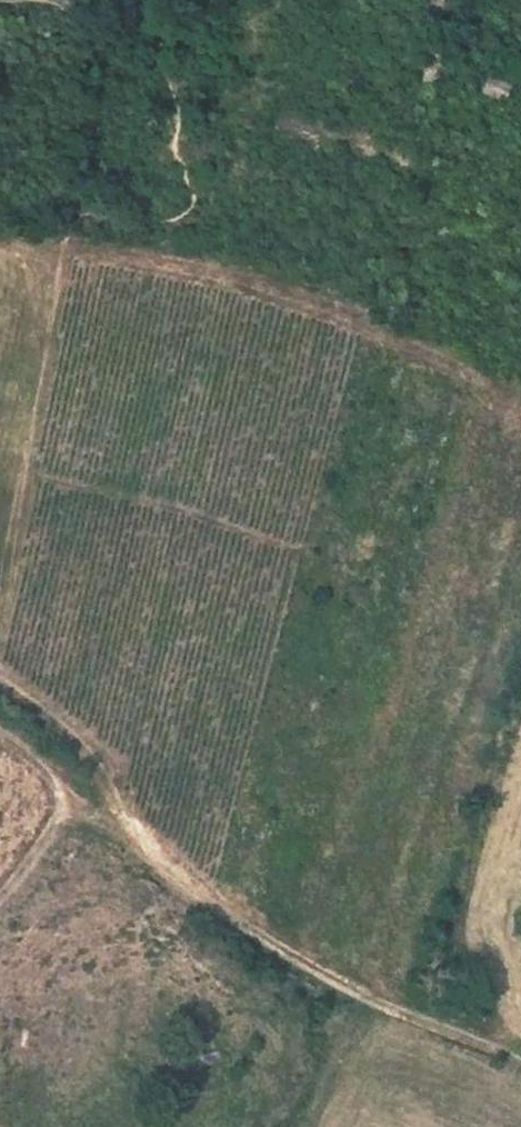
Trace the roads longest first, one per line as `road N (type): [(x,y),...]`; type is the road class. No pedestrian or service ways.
road 1 (track): [(520,1060),(350,986),(68,796),(0,731)]

